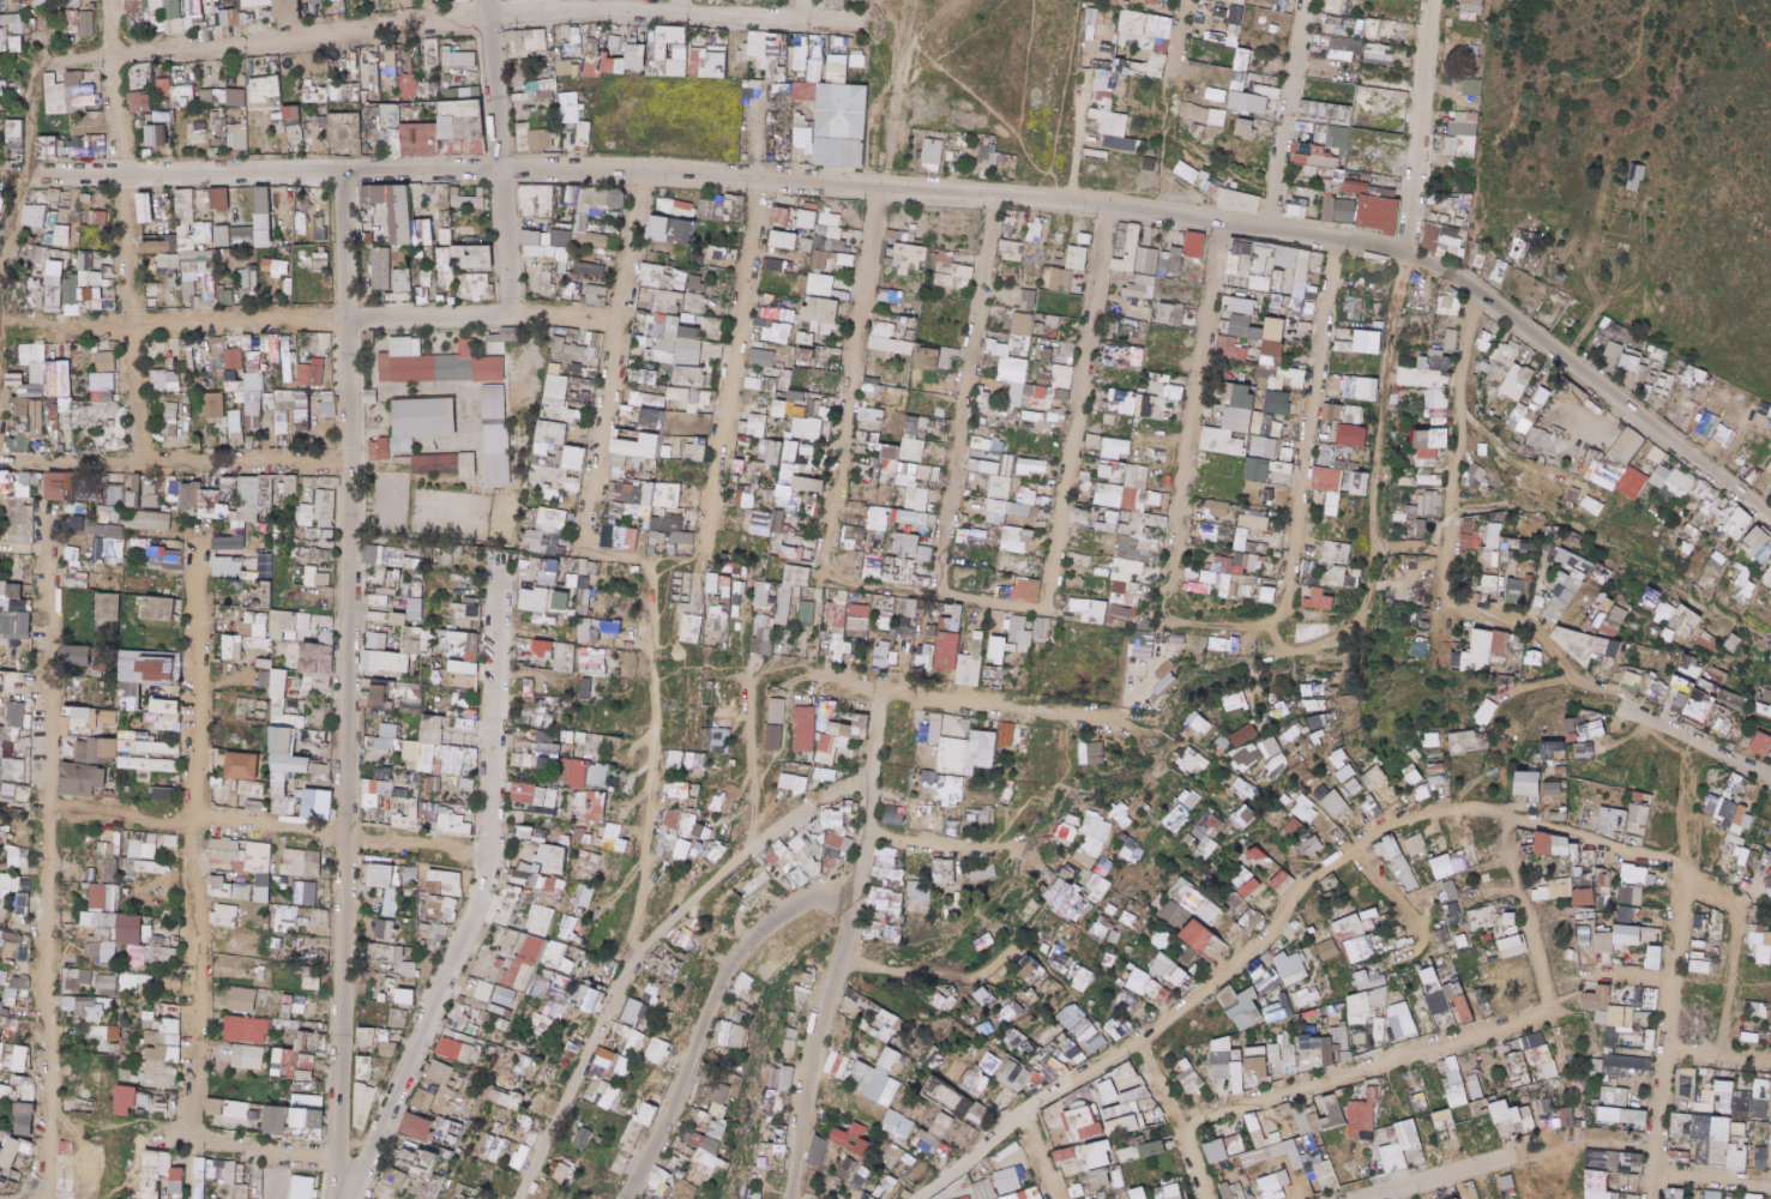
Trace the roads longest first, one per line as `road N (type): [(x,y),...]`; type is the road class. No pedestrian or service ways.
road 1 (residential): [(14,181),(501,168),(766,176),(1110,203),(1408,249)]
road 2 (residential): [(349,1198),(354,312),(344,169)]
road 3 (residential): [(802,18),(540,10),(37,67),(29,76)]
road 4 (residential): [(0,333),(511,305),(619,319)]
road 5 (residential): [(102,0),(140,458)]
road 6 (residential): [(1408,249),(1476,289),(1770,517)]
road 7 (residential): [(939,597),(999,194)]
road 8 (residential): [(1052,603),(1110,203)]
road 9 (residential): [(1174,608),(1222,217)]
road 10 (residential): [(833,574),(879,187)]
road 11 (residential): [(1282,619),(1341,236)]
road 12 (residential): [(706,542),(766,176)]
road 13 (residential): [(588,537),(643,171)]
road 14 (residential): [(0,458),(354,463)]
road 15 (residential): [(1440,617),(1476,289)]
road 16 (residential): [(491,0),(511,305)]
road 17 (residential): [(1374,544),(1408,249)]
road 18 (residential): [(1408,249),(1435,0)]
road 19 (residential): [(1304,0),(1275,225)]
road 20 (residential): [(1070,199),(1092,36)]
road 21 (residential): [(1168,131),(1186,0)]

